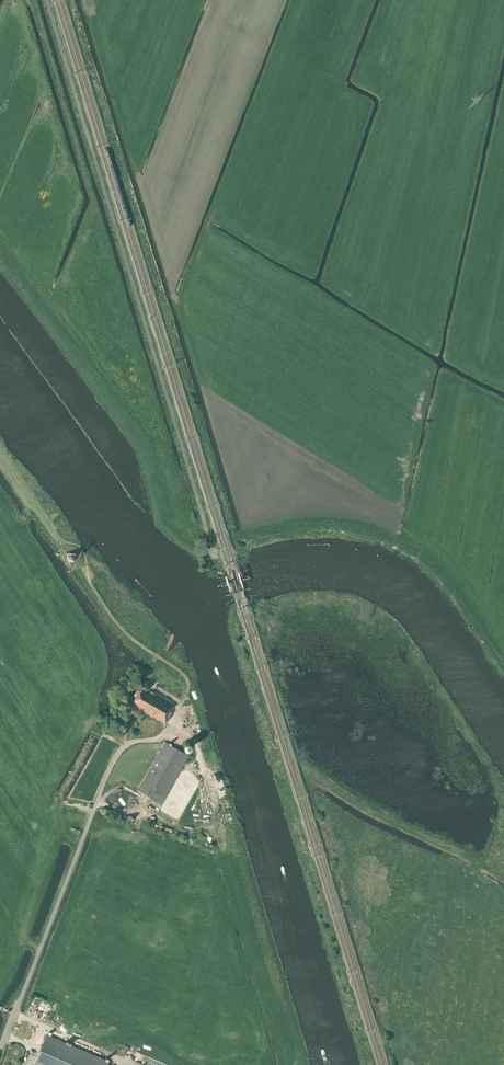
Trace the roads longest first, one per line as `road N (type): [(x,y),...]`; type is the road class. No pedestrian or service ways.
road 1 (track): [(213,553),(46,0)]
road 2 (unclassified): [(0,1053),(115,760),(125,748),(166,738)]
road 3 (track): [(187,695),(185,677),(111,617),(86,578),(84,554)]

